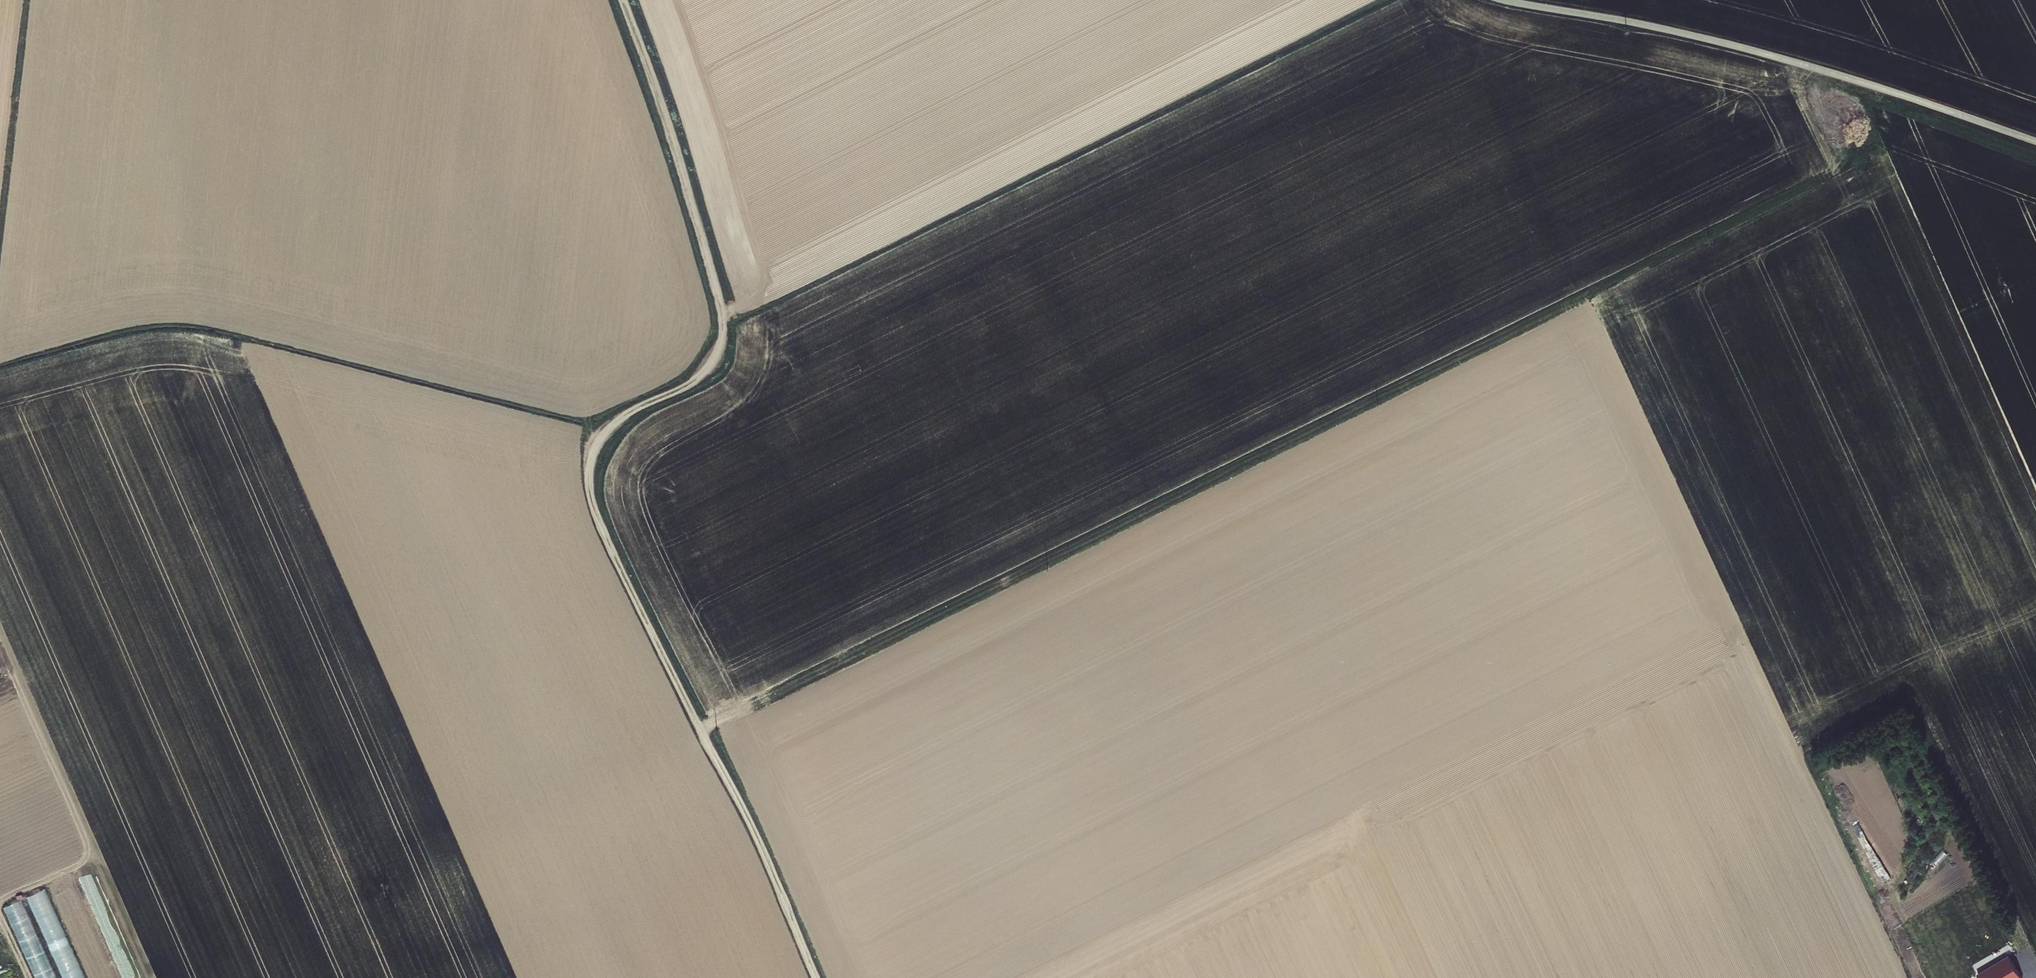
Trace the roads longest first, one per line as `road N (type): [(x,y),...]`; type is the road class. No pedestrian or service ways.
road 1 (track): [(816,977),(591,492),(589,466),(602,437),(628,411),(705,379),(722,348),(724,312),(623,0)]
road 2 (unclassified): [(2035,142),(1740,48),(1503,0)]

